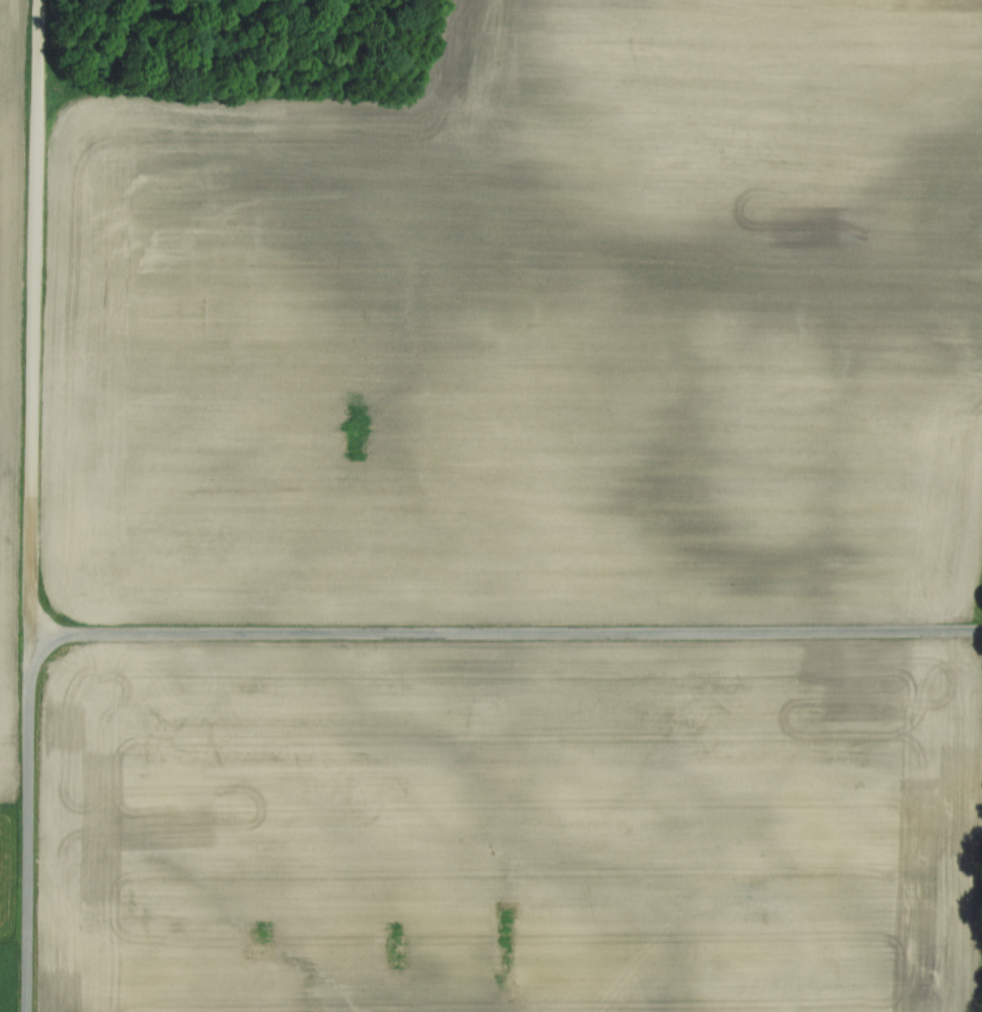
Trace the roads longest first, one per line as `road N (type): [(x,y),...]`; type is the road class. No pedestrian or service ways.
road 1 (residential): [(29,1011),(42,0)]
road 2 (residential): [(981,633),(33,636)]

